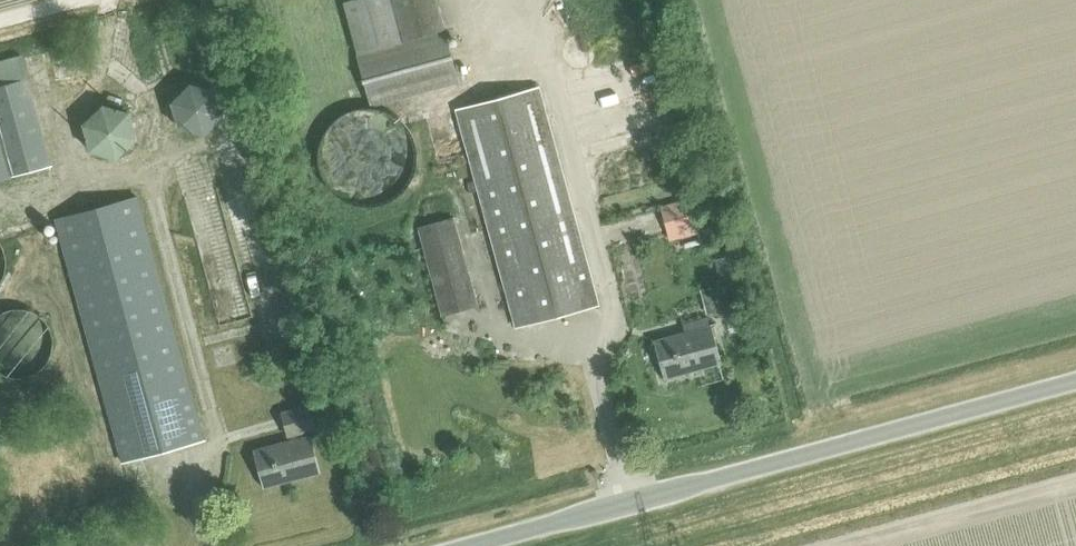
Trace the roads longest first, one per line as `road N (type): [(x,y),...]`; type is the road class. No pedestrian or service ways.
road 1 (unclassified): [(1075,382),(478,545)]

